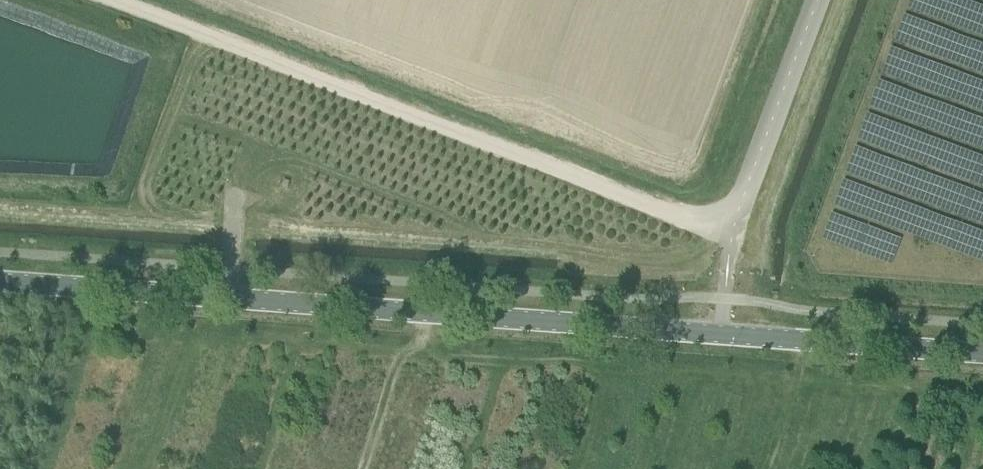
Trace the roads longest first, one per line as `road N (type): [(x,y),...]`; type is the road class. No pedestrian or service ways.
road 1 (tertiary): [(982,354),(0,283)]
road 2 (track): [(111,0),(674,214),(738,220)]
road 3 (unclassified): [(743,199),(818,0)]

